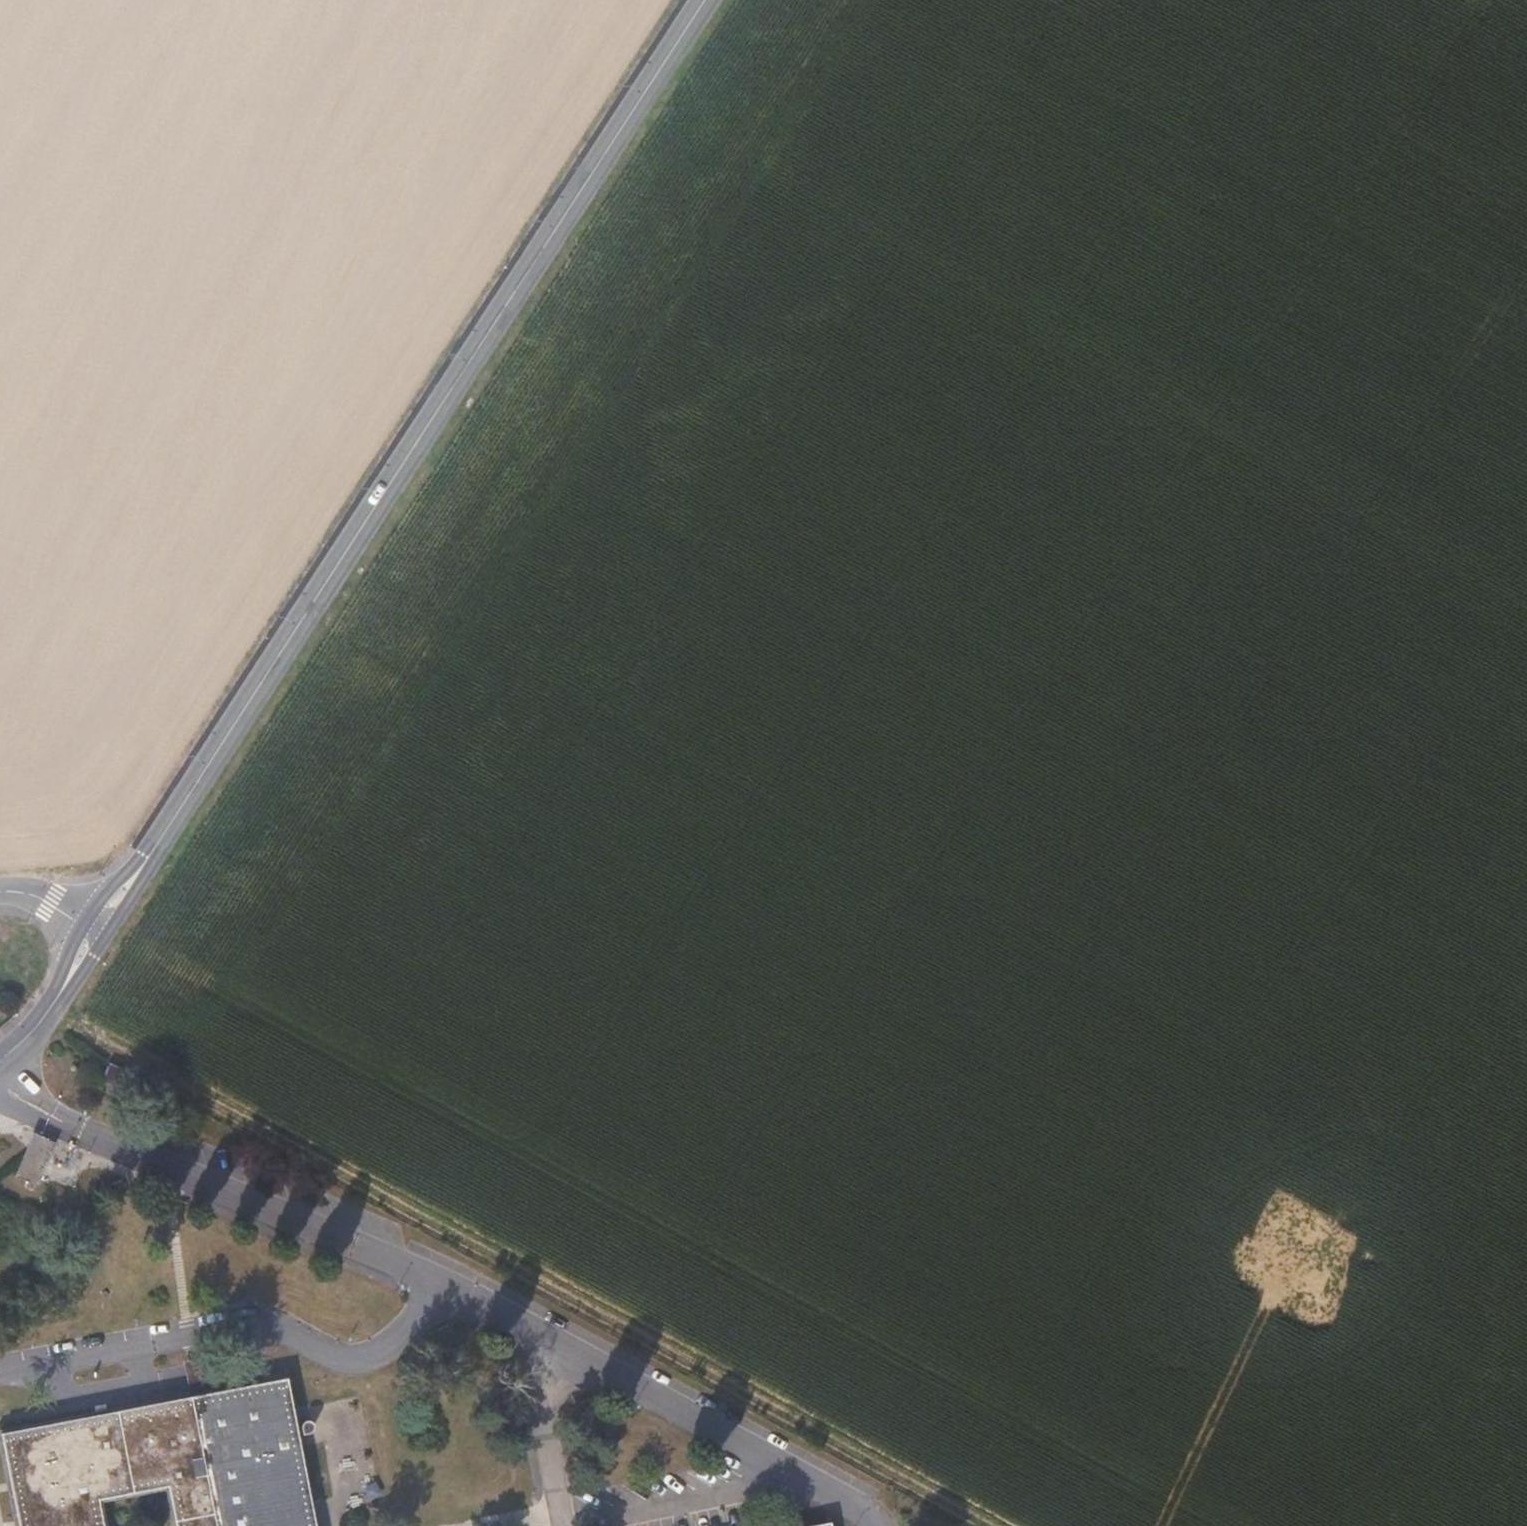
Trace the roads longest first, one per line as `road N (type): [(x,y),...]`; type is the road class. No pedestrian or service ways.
road 1 (tertiary): [(704,0),(96,936)]
road 2 (tertiary): [(96,936),(0,1059)]

